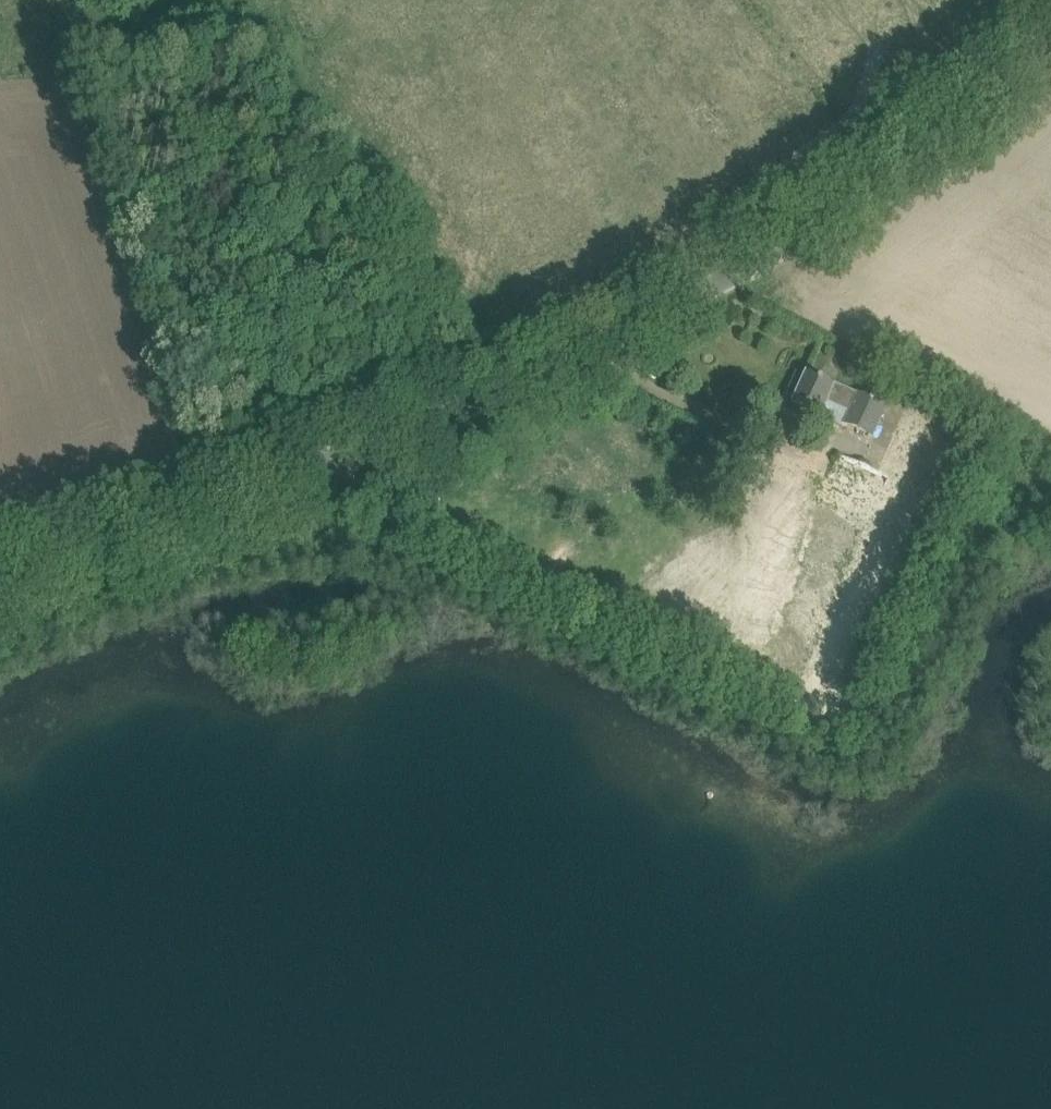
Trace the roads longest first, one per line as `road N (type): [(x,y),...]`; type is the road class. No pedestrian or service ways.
road 1 (unclassified): [(0,585),(529,379),(643,326),(856,193),(1050,37)]

